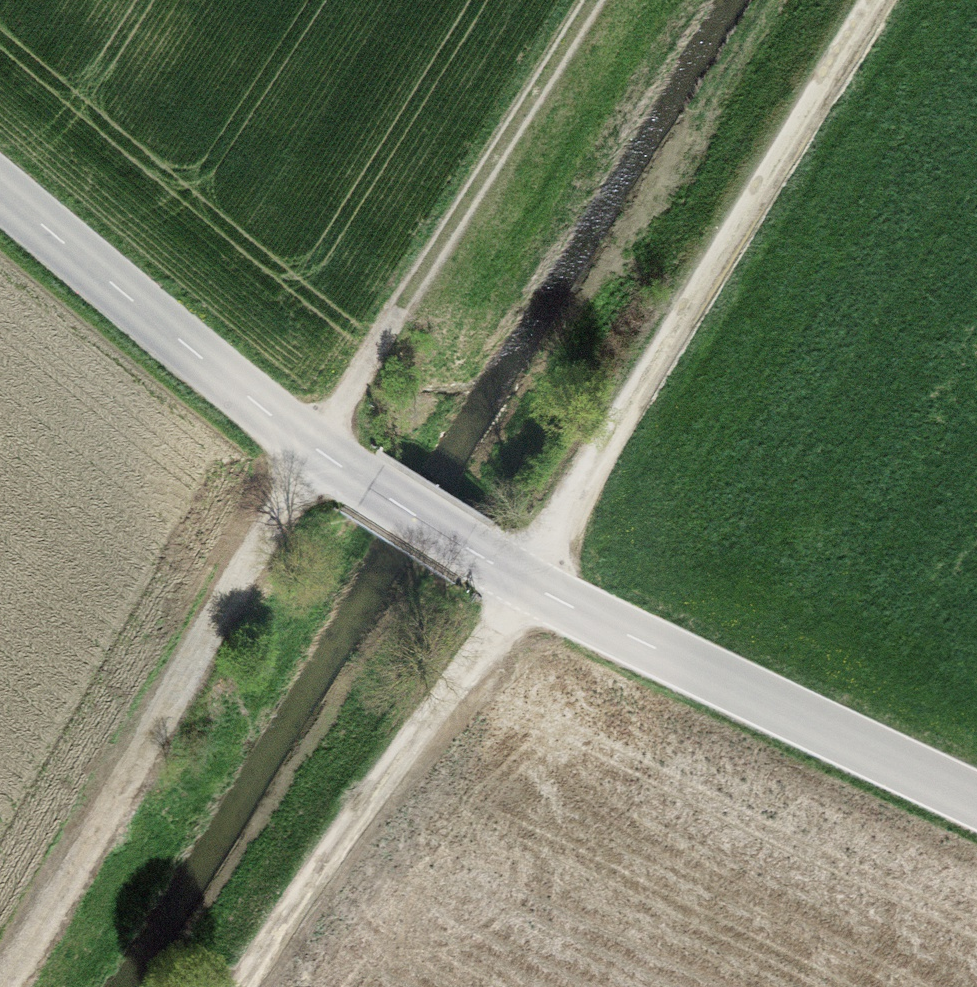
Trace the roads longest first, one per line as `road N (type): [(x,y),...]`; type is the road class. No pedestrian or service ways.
road 1 (track): [(877,0),(519,581),(337,845),(250,986)]
road 2 (tertiary): [(0,192),(316,449),(484,559),(976,801)]
road 3 (track): [(316,449),(0,986)]
road 4 (track): [(316,449),(592,0)]

